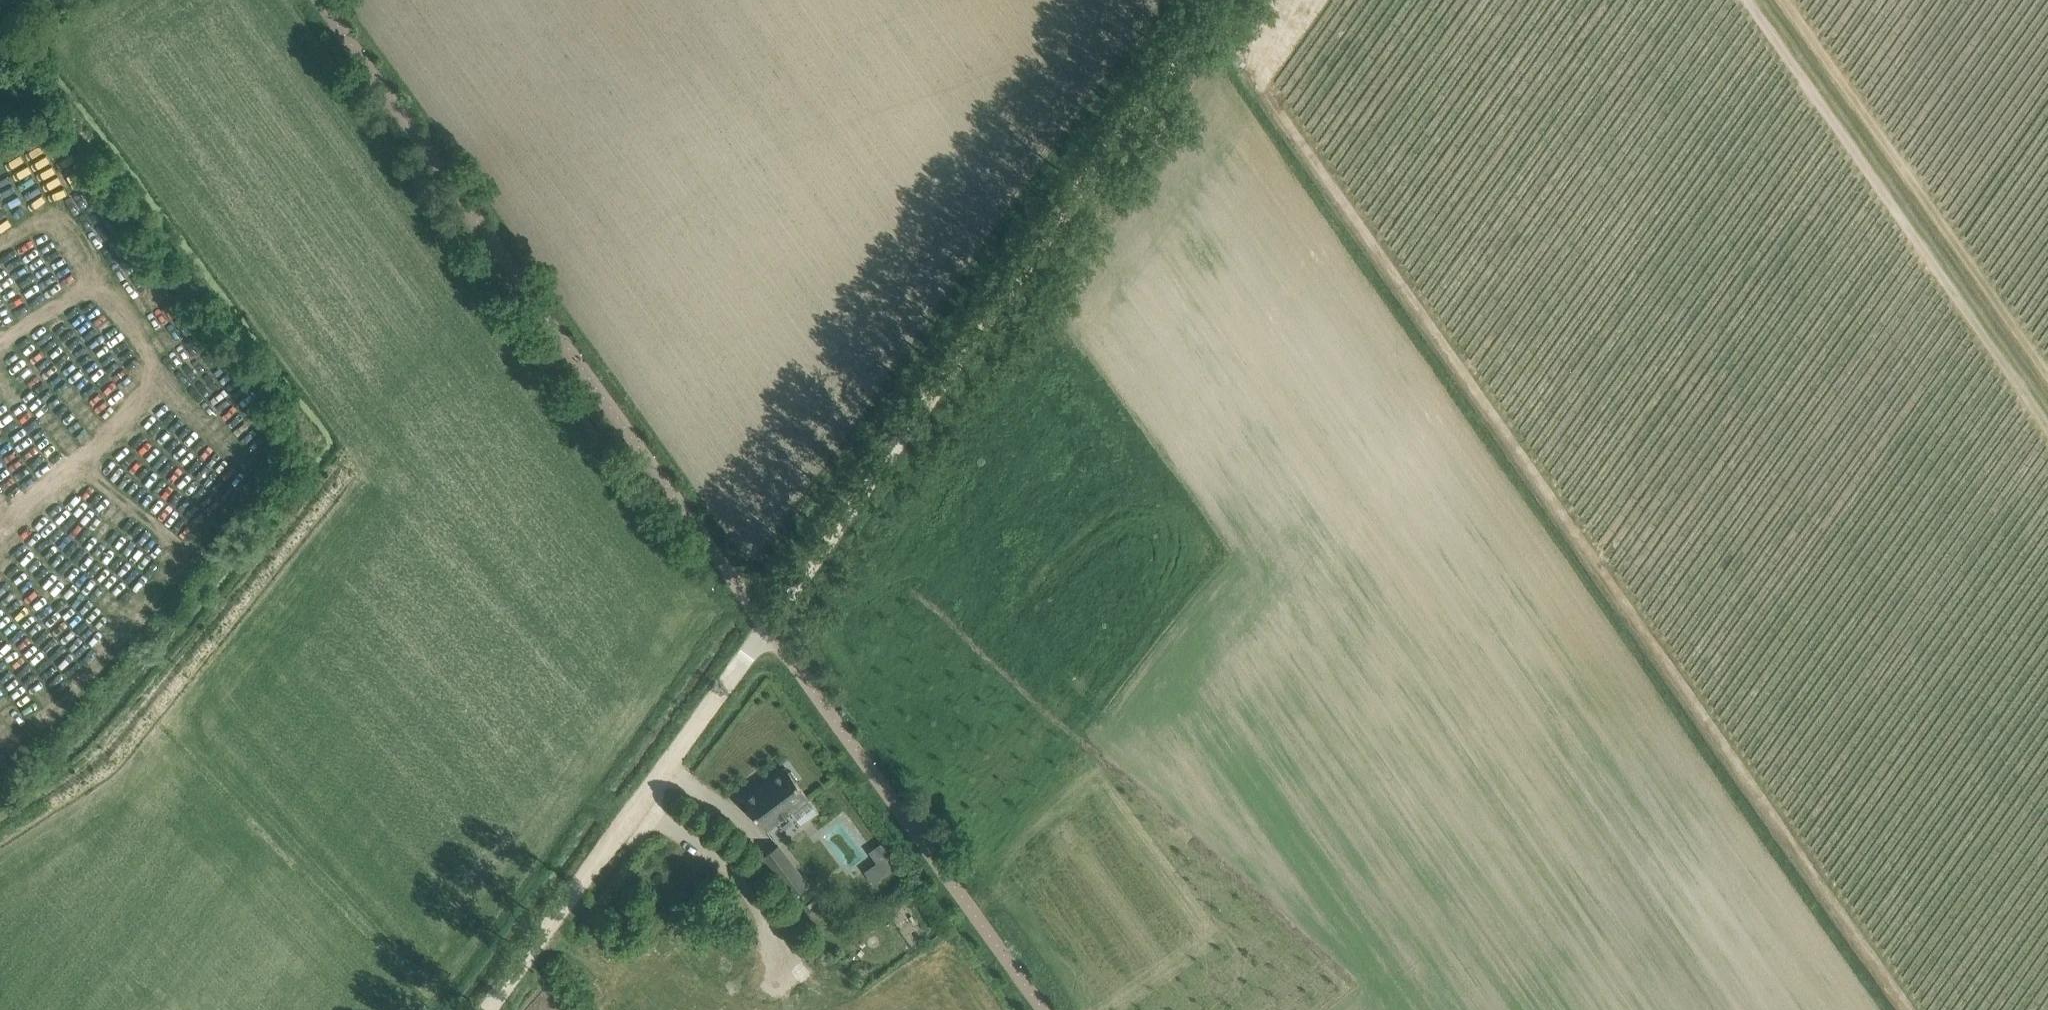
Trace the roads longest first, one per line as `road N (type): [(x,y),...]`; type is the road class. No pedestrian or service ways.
road 1 (track): [(1218,0),(767,626)]
road 2 (track): [(767,626),(489,1009)]

